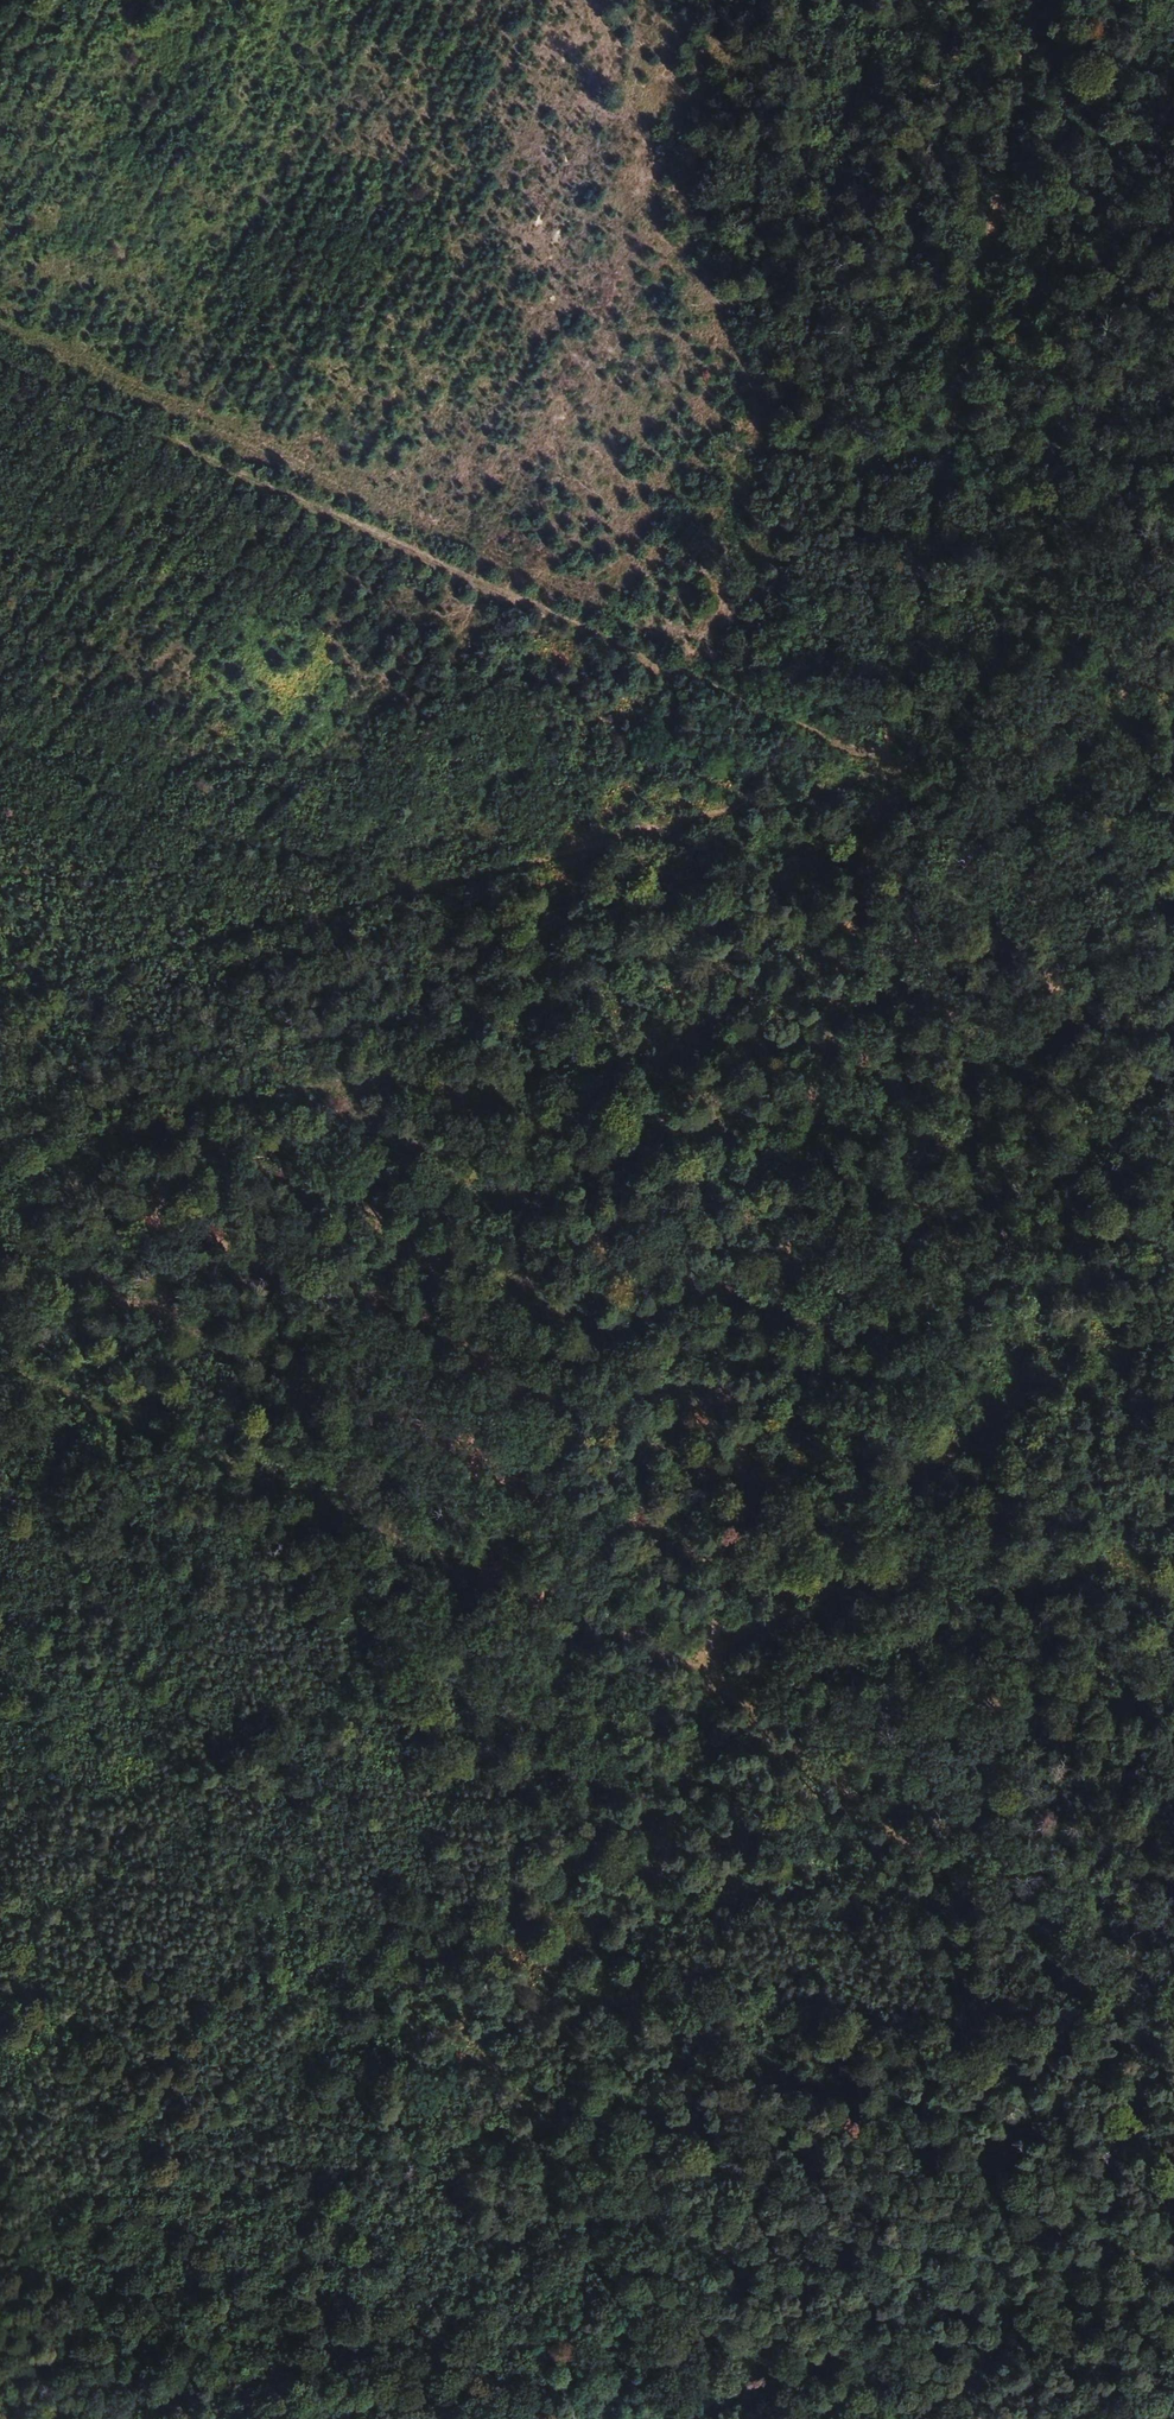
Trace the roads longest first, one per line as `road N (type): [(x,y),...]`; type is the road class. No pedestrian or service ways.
road 1 (track): [(0,1370),(715,1693),(1173,2075)]
road 2 (track): [(0,996),(1173,704)]

